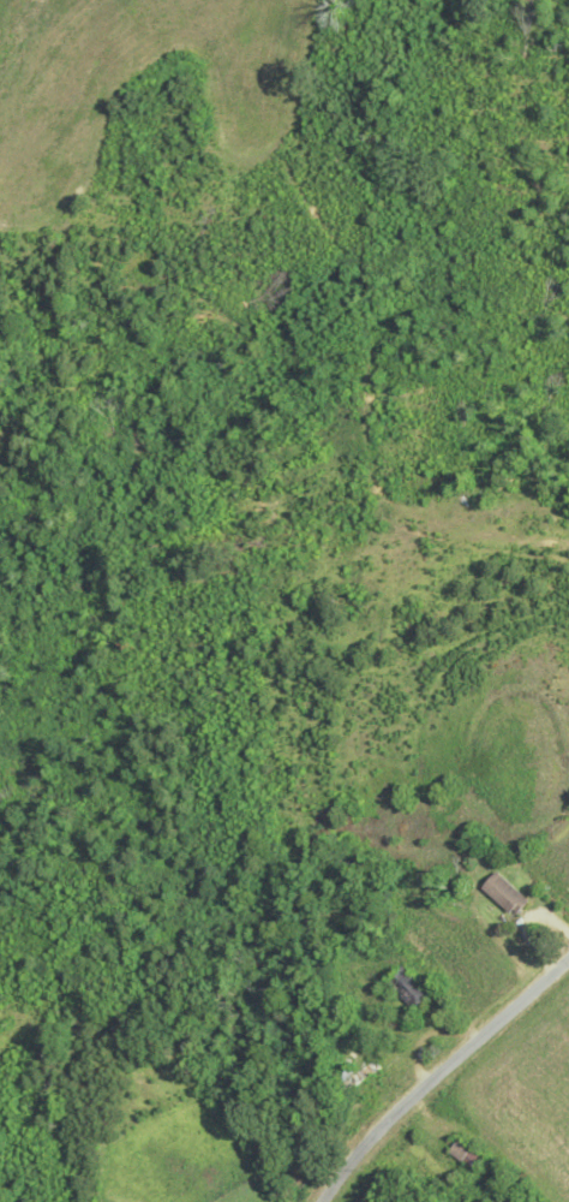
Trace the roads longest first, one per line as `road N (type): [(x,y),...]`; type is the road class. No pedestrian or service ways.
road 1 (tertiary): [(325,1201),(388,1123),(568,961)]

